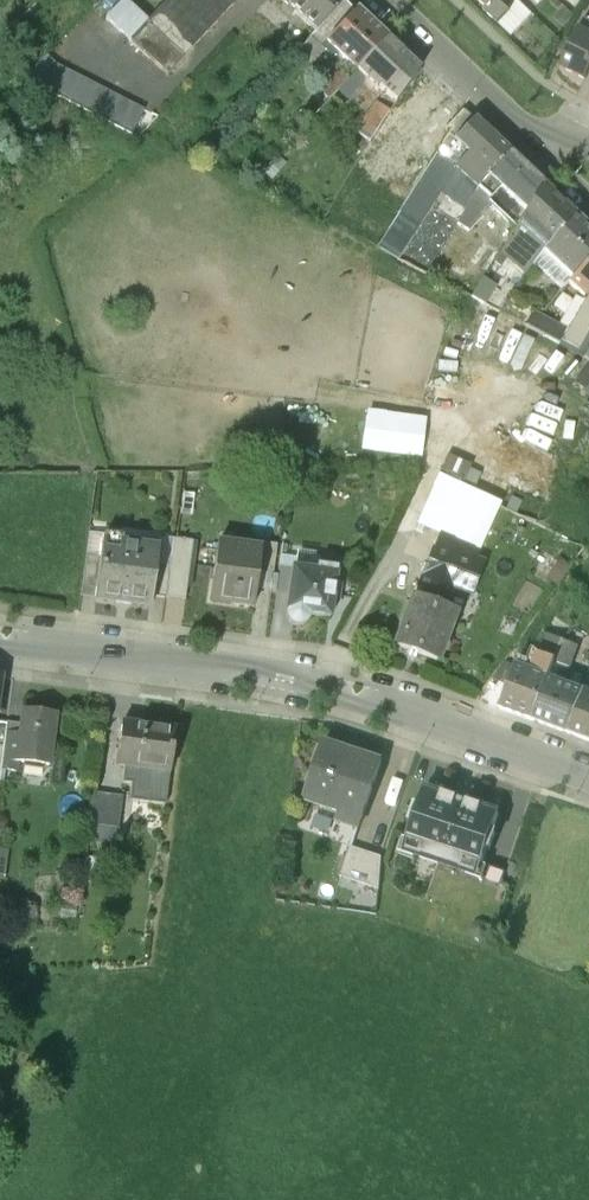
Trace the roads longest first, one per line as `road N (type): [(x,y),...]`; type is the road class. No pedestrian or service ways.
road 1 (unclassified): [(0,639),(300,677),(588,775)]
road 2 (tertiary): [(515,124),(389,0)]

